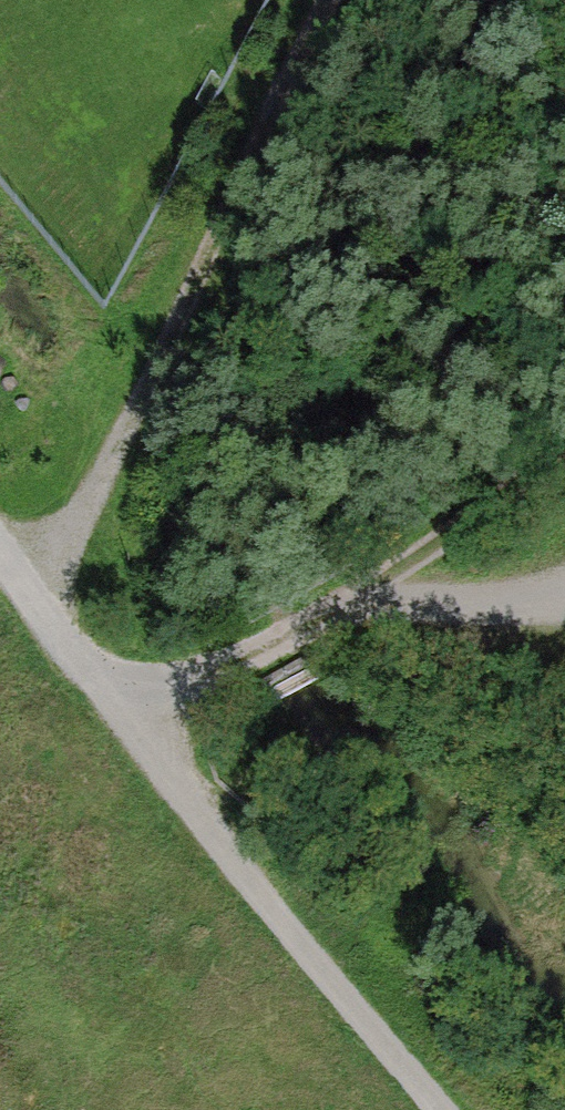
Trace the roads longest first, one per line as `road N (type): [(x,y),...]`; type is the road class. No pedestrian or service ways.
road 1 (track): [(21,573),(444,1109)]
road 2 (track): [(341,0),(78,524),(21,573)]
road 3 (track): [(385,579),(205,673),(135,724)]
road 4 (track): [(564,445),(504,498),(385,579)]
road 5 (track): [(385,579),(537,592),(564,581)]

